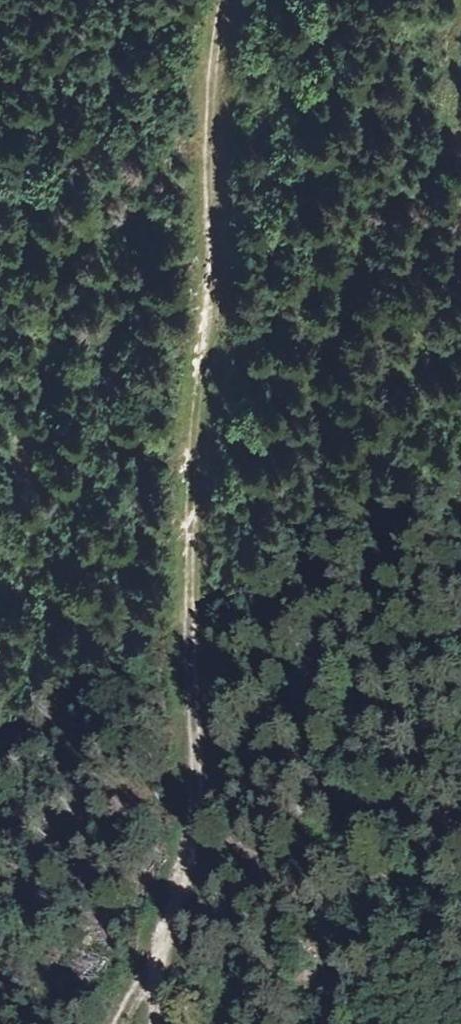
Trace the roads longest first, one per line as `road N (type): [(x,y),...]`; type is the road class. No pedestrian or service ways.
road 1 (track): [(221,0),(208,81),(187,590),(195,804),(190,860),(159,952)]

